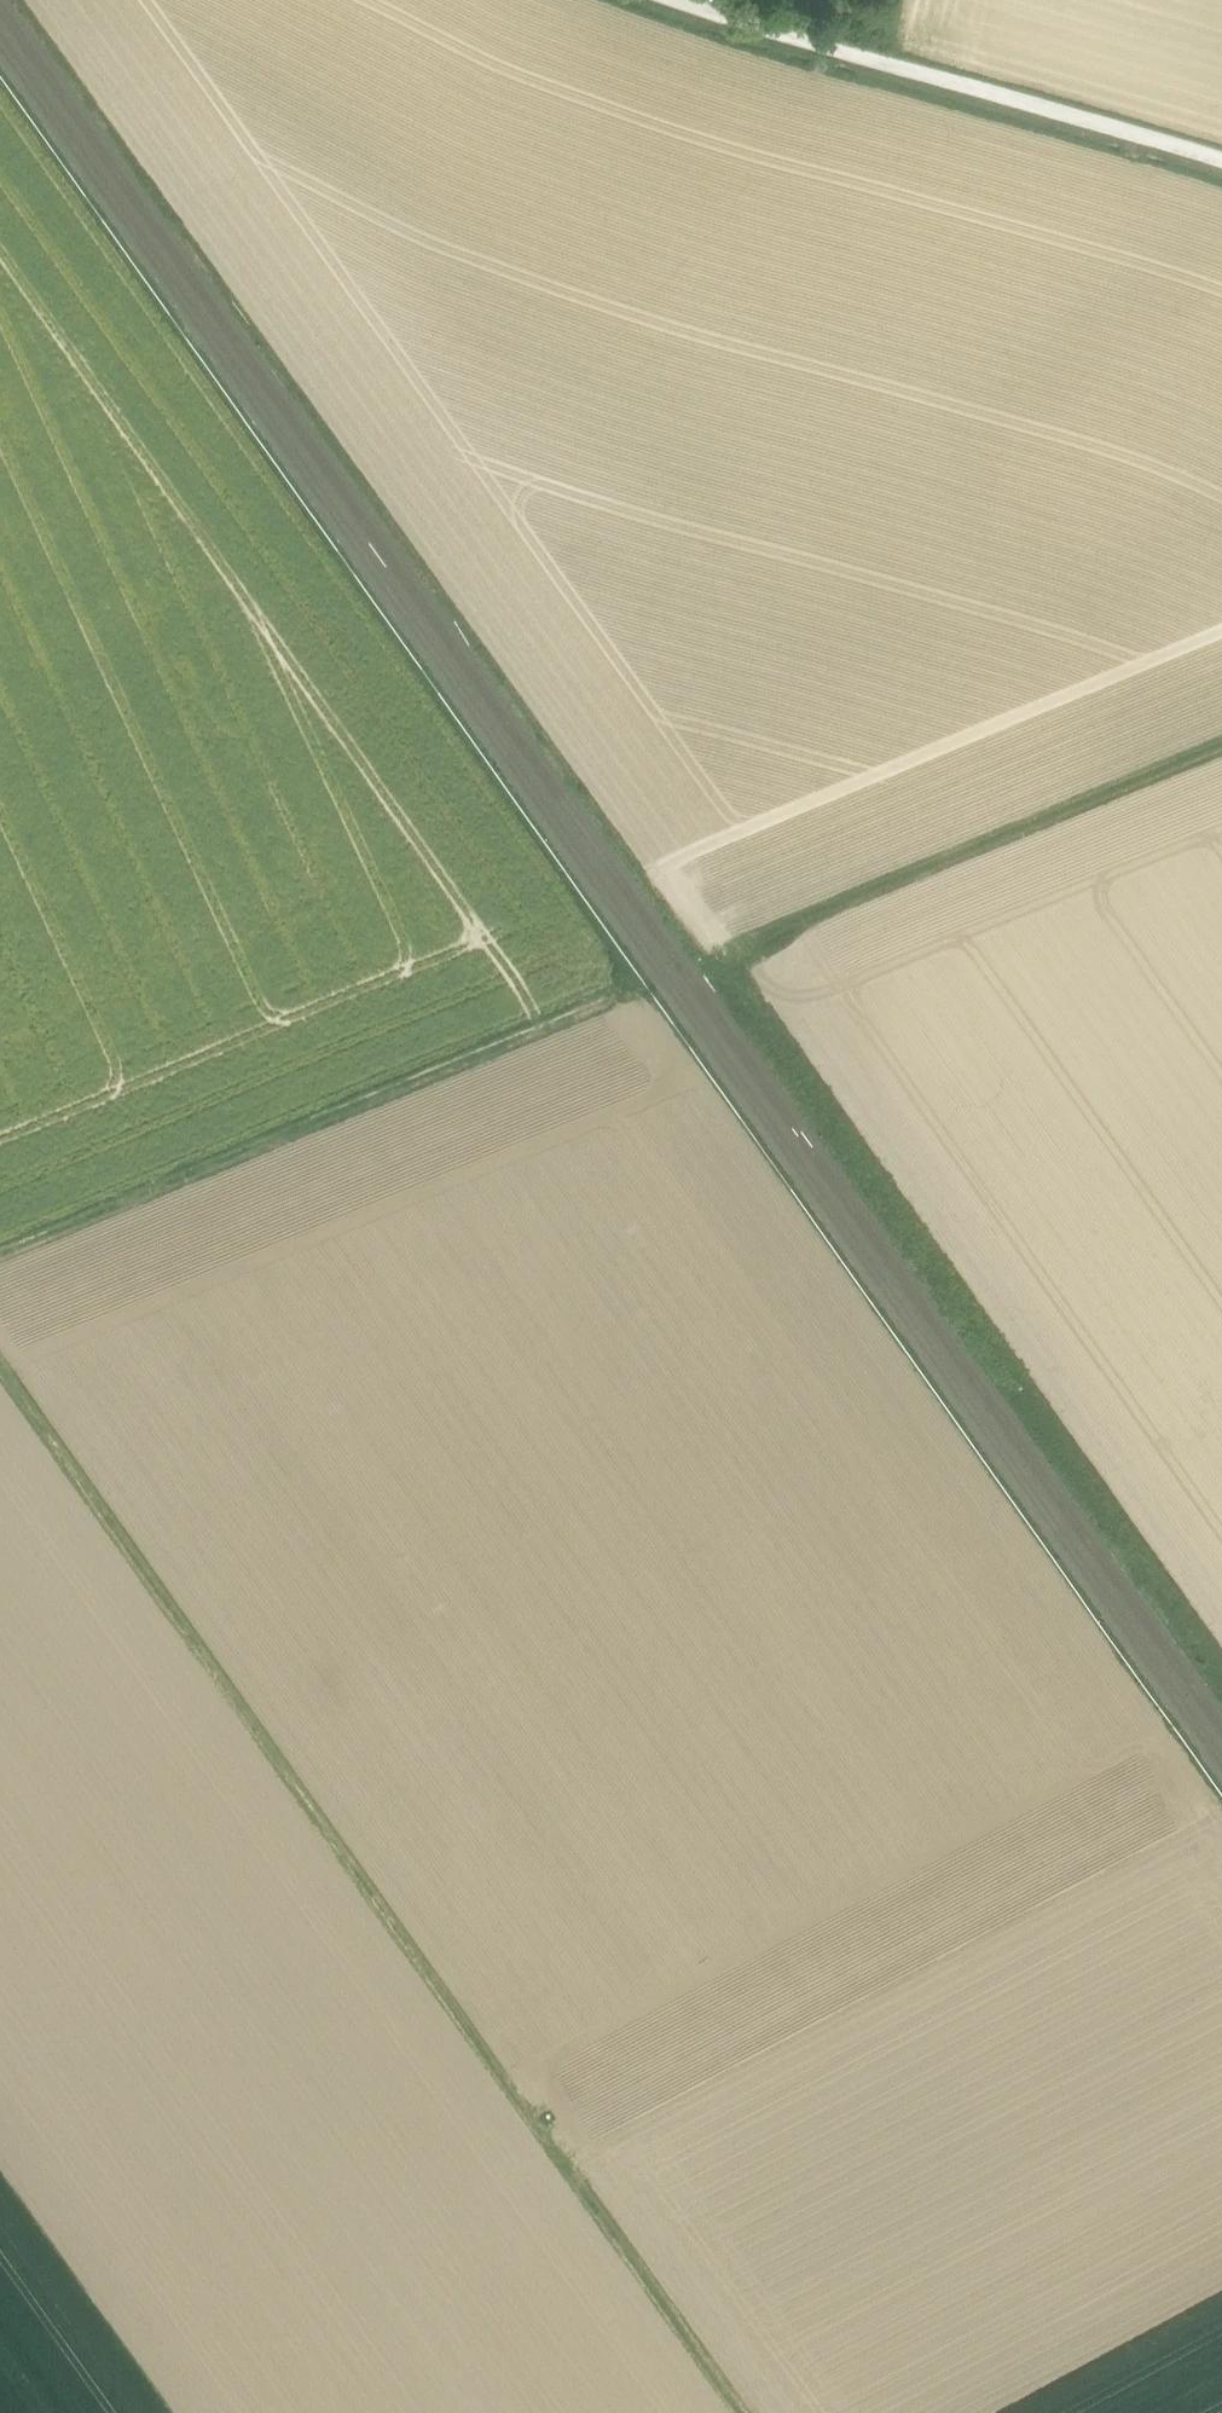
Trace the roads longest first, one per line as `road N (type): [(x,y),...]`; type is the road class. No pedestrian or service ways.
road 1 (track): [(607,1007),(0,1262)]
road 2 (track): [(699,0),(1221,160)]

